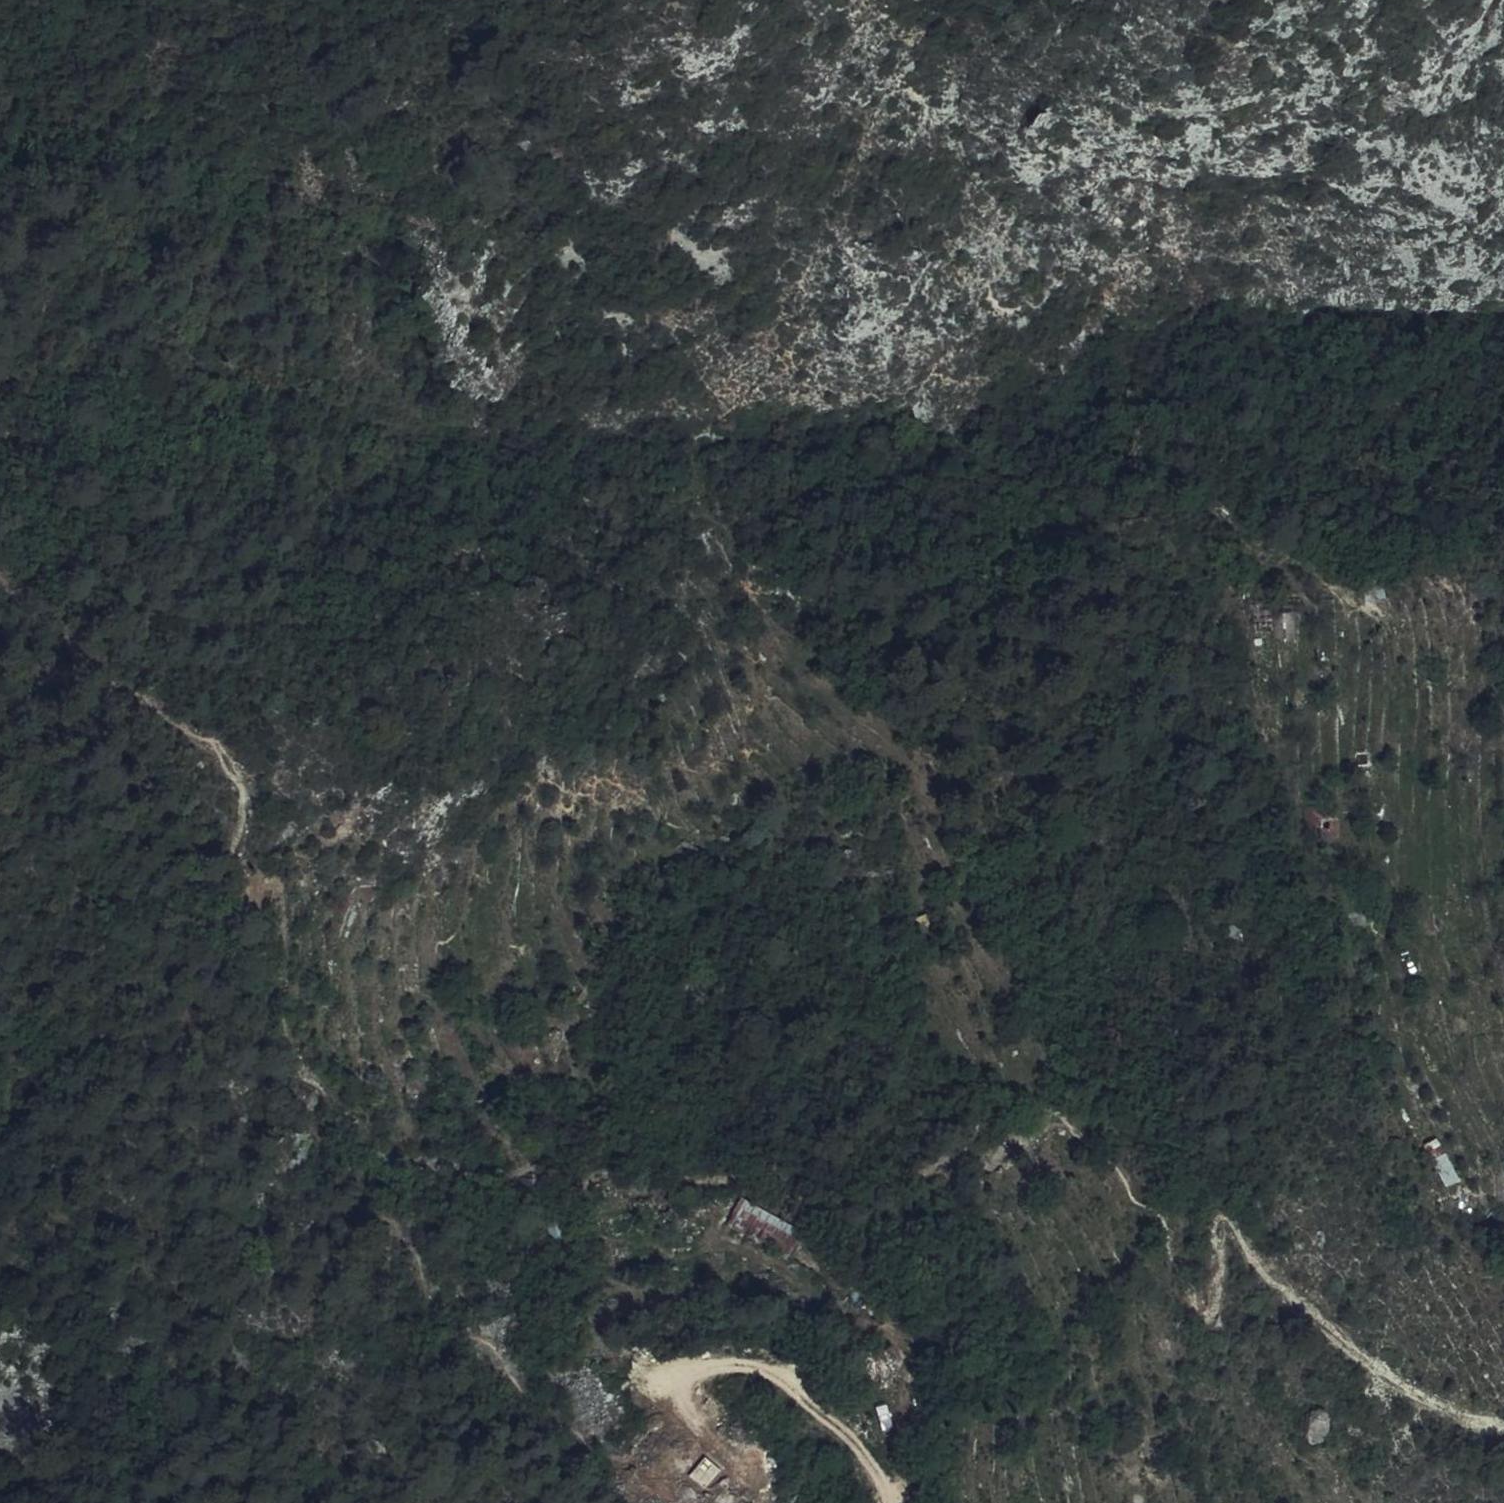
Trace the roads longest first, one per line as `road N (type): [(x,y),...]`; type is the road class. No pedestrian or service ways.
road 1 (track): [(890,1502),(860,1446),(767,1372),(714,1364),(686,1382),(685,1406),(726,1452)]

